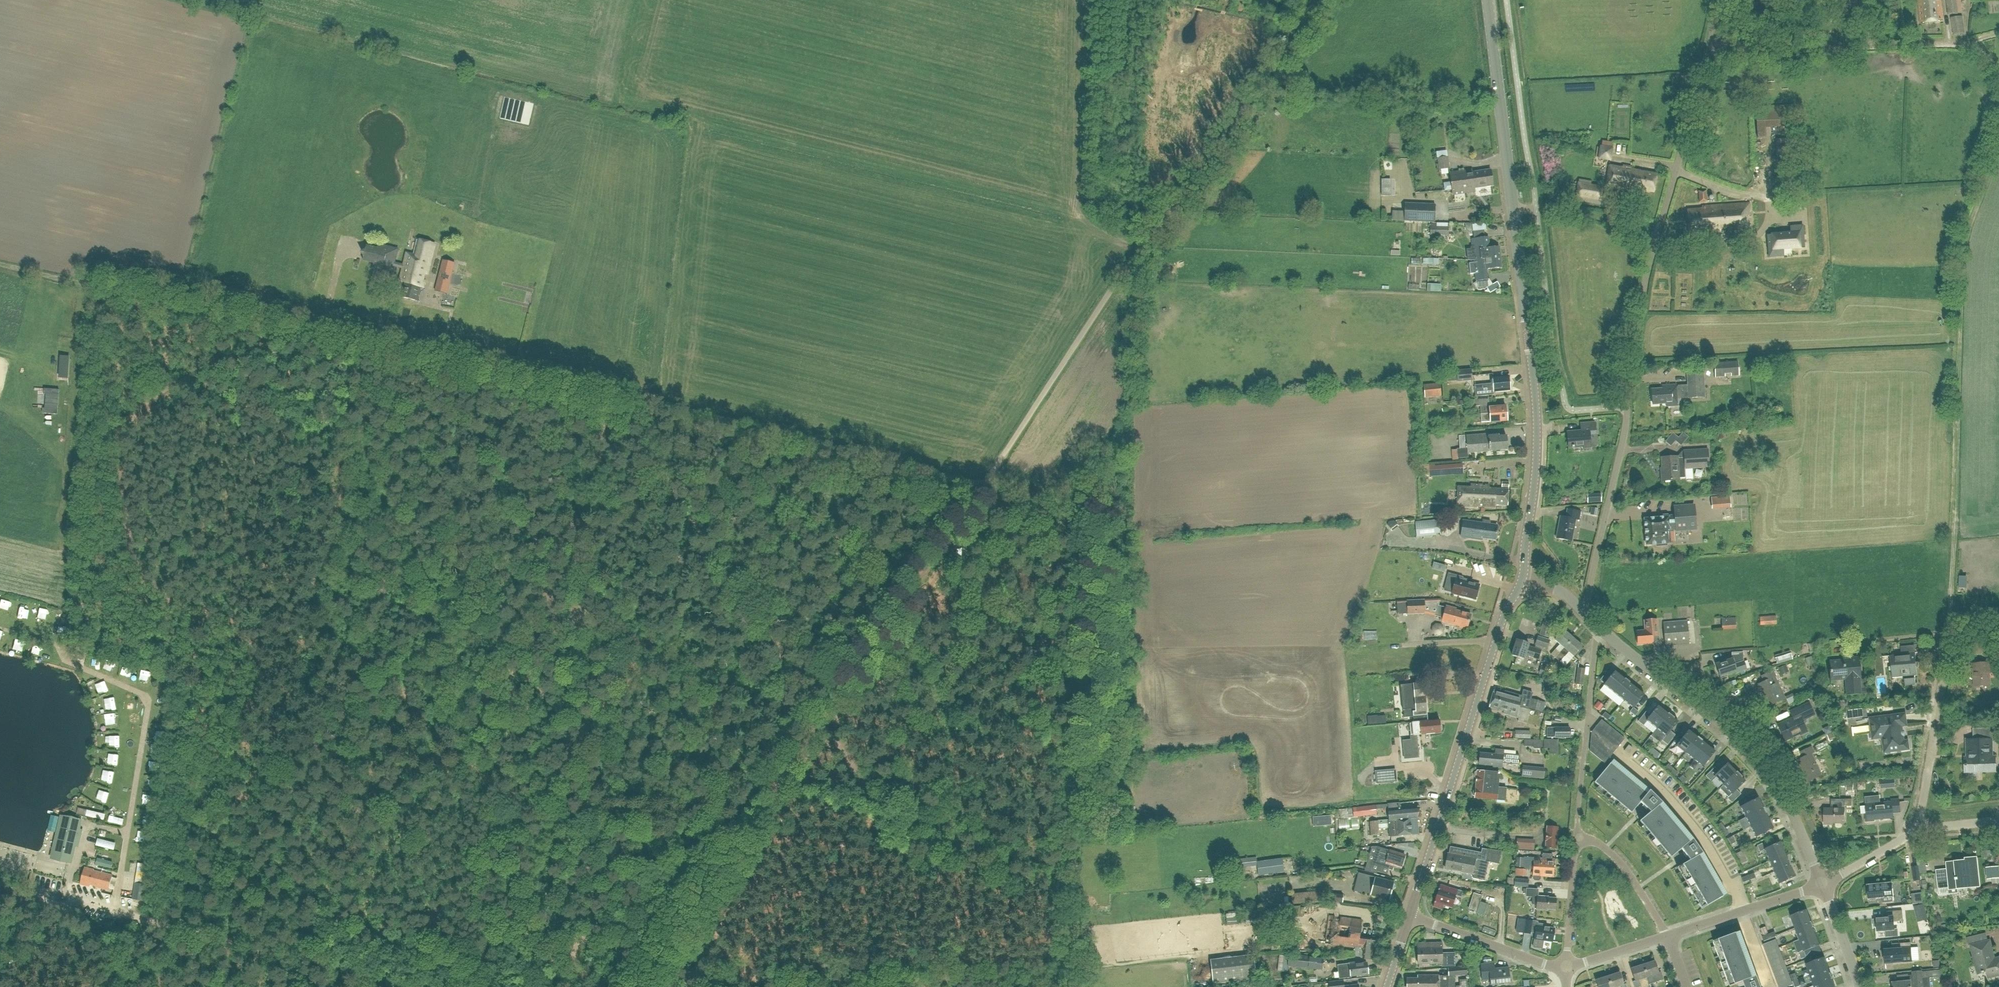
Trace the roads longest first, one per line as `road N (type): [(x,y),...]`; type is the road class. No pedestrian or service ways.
road 1 (track): [(355,344),(600,407),(641,409),(967,498)]
road 2 (unclassified): [(1317,0),(992,474),(962,500)]
road 3 (secondary): [(1526,583),(1535,416),(1487,0)]
road 4 (track): [(639,986),(962,500)]
road 5 (residential): [(1583,613),(1624,439),(1646,277),(1703,70)]
road 6 (track): [(1950,624),(1965,238),(1998,140)]
road 7 (track): [(0,264),(355,344)]
road 8 (secondary): [(1410,916),(1503,616),(1526,583)]
road 9 (tertiary): [(1822,884),(1775,782),(1733,733),(1597,627)]
road 10 (track): [(1998,73),(1980,49),(1961,43),(1710,46)]
road 11 (track): [(413,986),(168,925)]
road 12 (residential): [(1575,838),(1597,627)]
road 13 (residential): [(1920,829),(1950,624)]
road 14 (residential): [(1567,968),(1410,916)]
road 15 (residential): [(1822,884),(1667,937)]
road 16 (track): [(1513,210),(1592,216),(1653,248)]
road 17 (residential): [(1667,937),(1623,866),(1601,845),(1575,838)]
road 18 (track): [(1119,518),(984,484)]
road 19 (residential): [(1567,968),(1575,838)]

